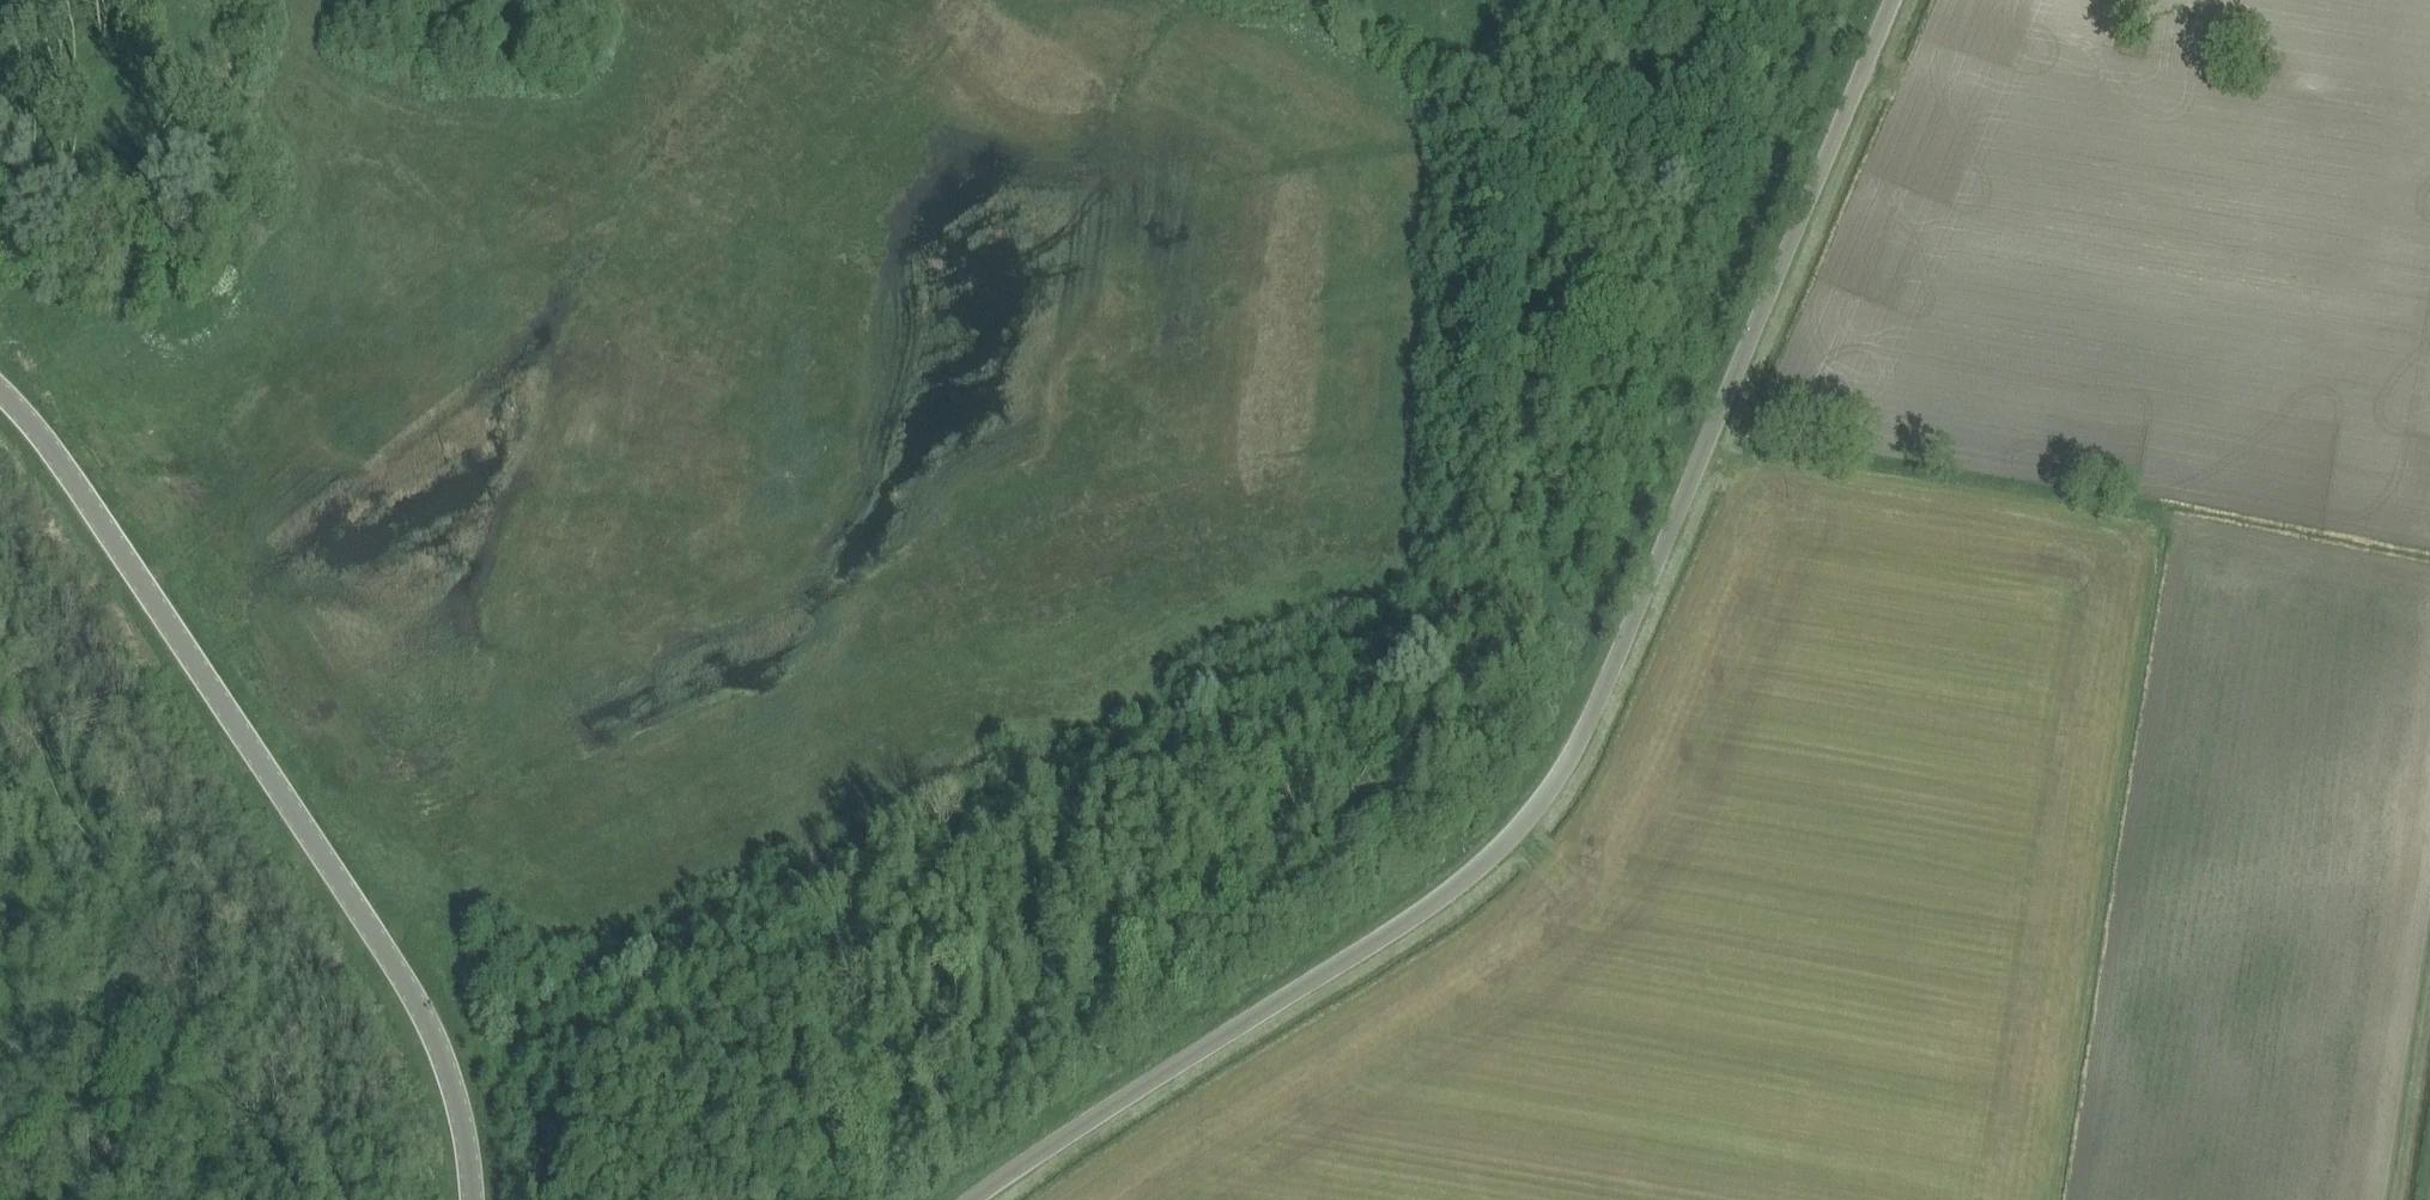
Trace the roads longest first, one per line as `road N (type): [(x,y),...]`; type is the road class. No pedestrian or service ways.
road 1 (unclassified): [(975,1199),(1506,851),(1580,745),(1892,0)]
road 2 (unclassified): [(471,1199),(457,1100),(417,999),(62,464),(0,395)]
road 3 (track): [(2386,1199),(2427,925)]

